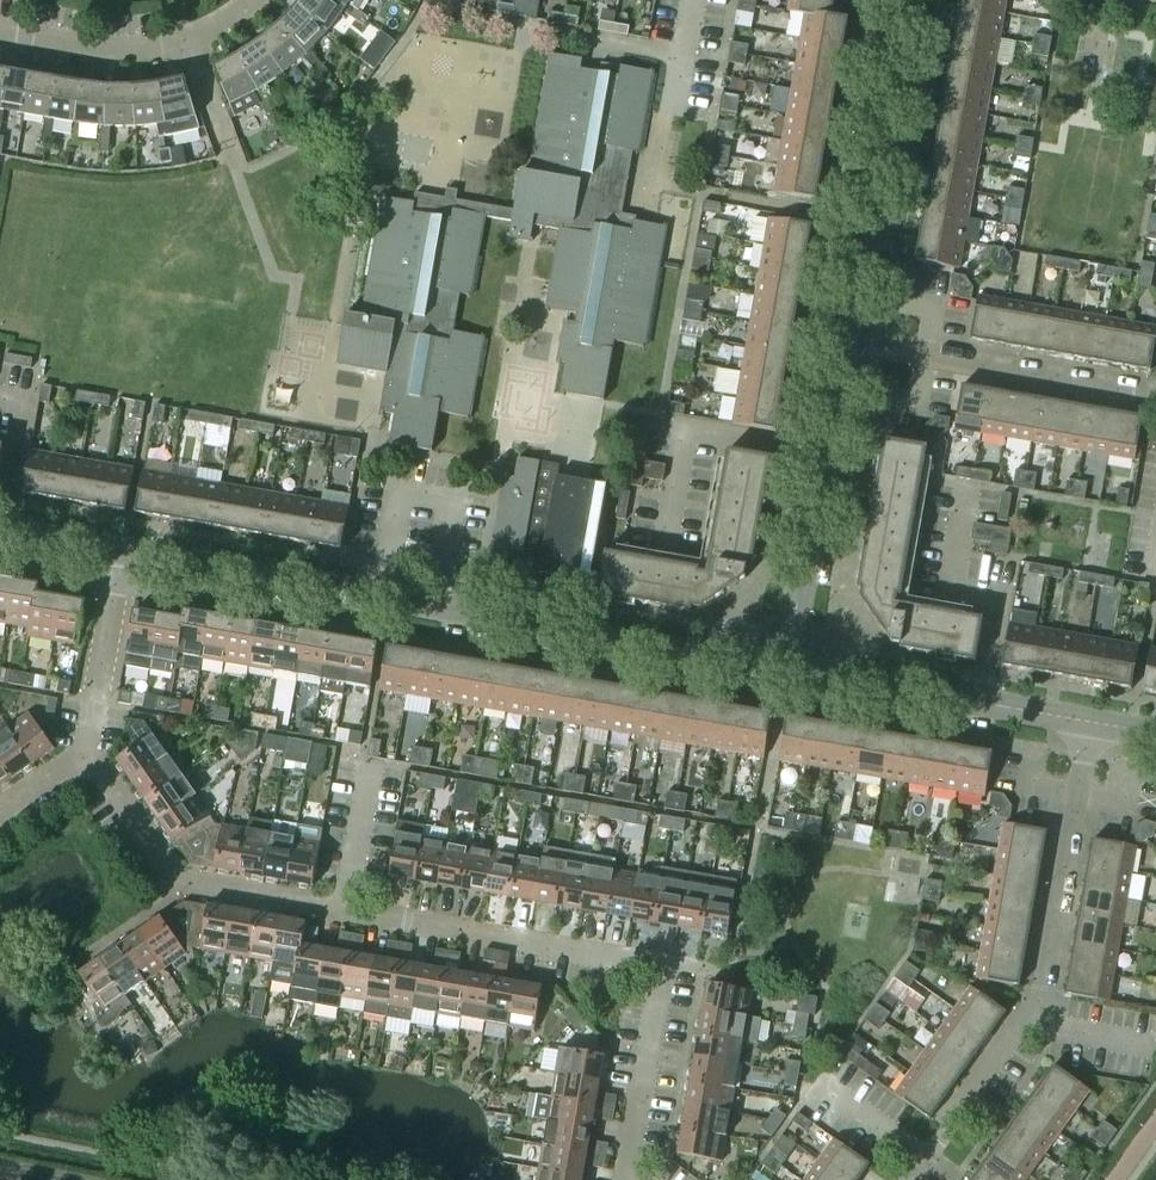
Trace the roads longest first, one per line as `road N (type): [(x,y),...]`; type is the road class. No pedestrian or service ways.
road 1 (tertiary): [(123,549),(785,669)]
road 2 (residential): [(632,1179),(627,1170),(662,968),(348,911)]
road 3 (tertiary): [(845,345),(904,0)]
road 4 (tertiary): [(785,669),(845,345)]
road 5 (residential): [(348,911),(183,886),(90,771)]
road 6 (residential): [(1155,398),(845,345)]
road 7 (tertiary): [(785,669),(1090,723)]
road 8 (residential): [(0,31),(86,47),(195,40),(259,0)]
road 9 (residential): [(1042,988),(1090,723)]
road 10 (residential): [(905,1179),(1012,1032),(1041,1022)]
road 11 (residential): [(656,185),(691,0)]
road 12 (residential): [(96,704),(123,549)]
road 13 (residential): [(348,911),(374,763)]
road 14 (tertiary): [(0,529),(123,549)]

